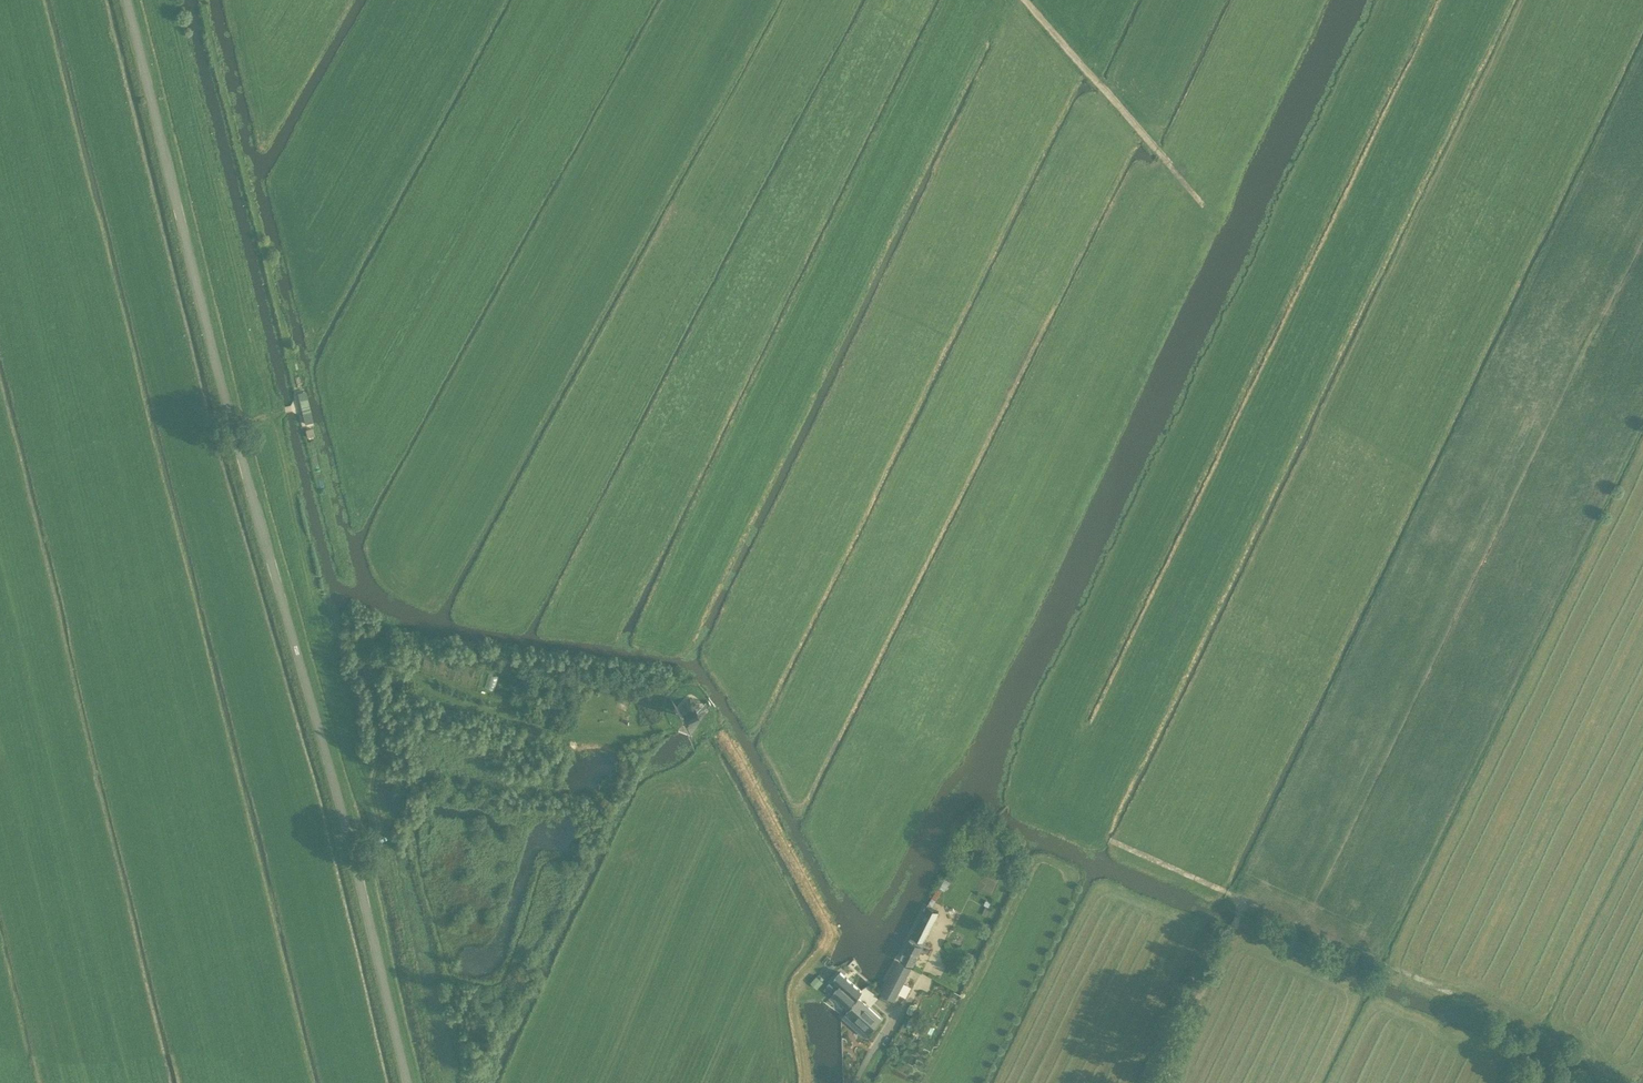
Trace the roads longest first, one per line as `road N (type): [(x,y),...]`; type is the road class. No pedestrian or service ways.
road 1 (unclassified): [(407,1082),(127,0)]
road 2 (track): [(1624,1071),(1045,811)]
road 3 (track): [(387,660),(458,703),(581,737),(617,740),(668,721)]
road 4 (track): [(1197,203),(1025,0)]
road 5 (track): [(1160,1082),(1246,903)]
road 6 (track): [(371,788),(385,740),(373,670),(388,648),(381,639),(365,644)]
road 7 (track): [(805,1082),(794,996),(829,944),(828,924)]

